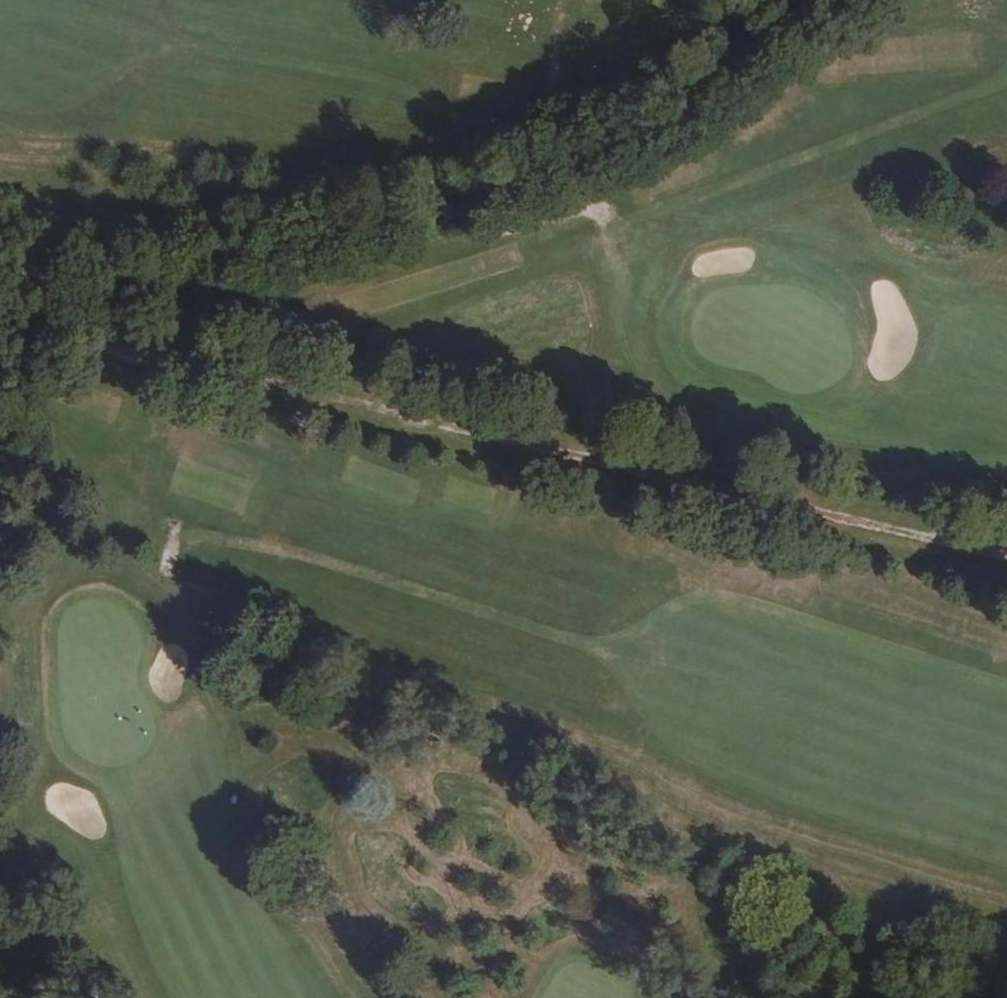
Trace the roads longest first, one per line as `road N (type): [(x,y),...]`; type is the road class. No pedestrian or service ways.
road 1 (track): [(70,331),(1006,562)]

